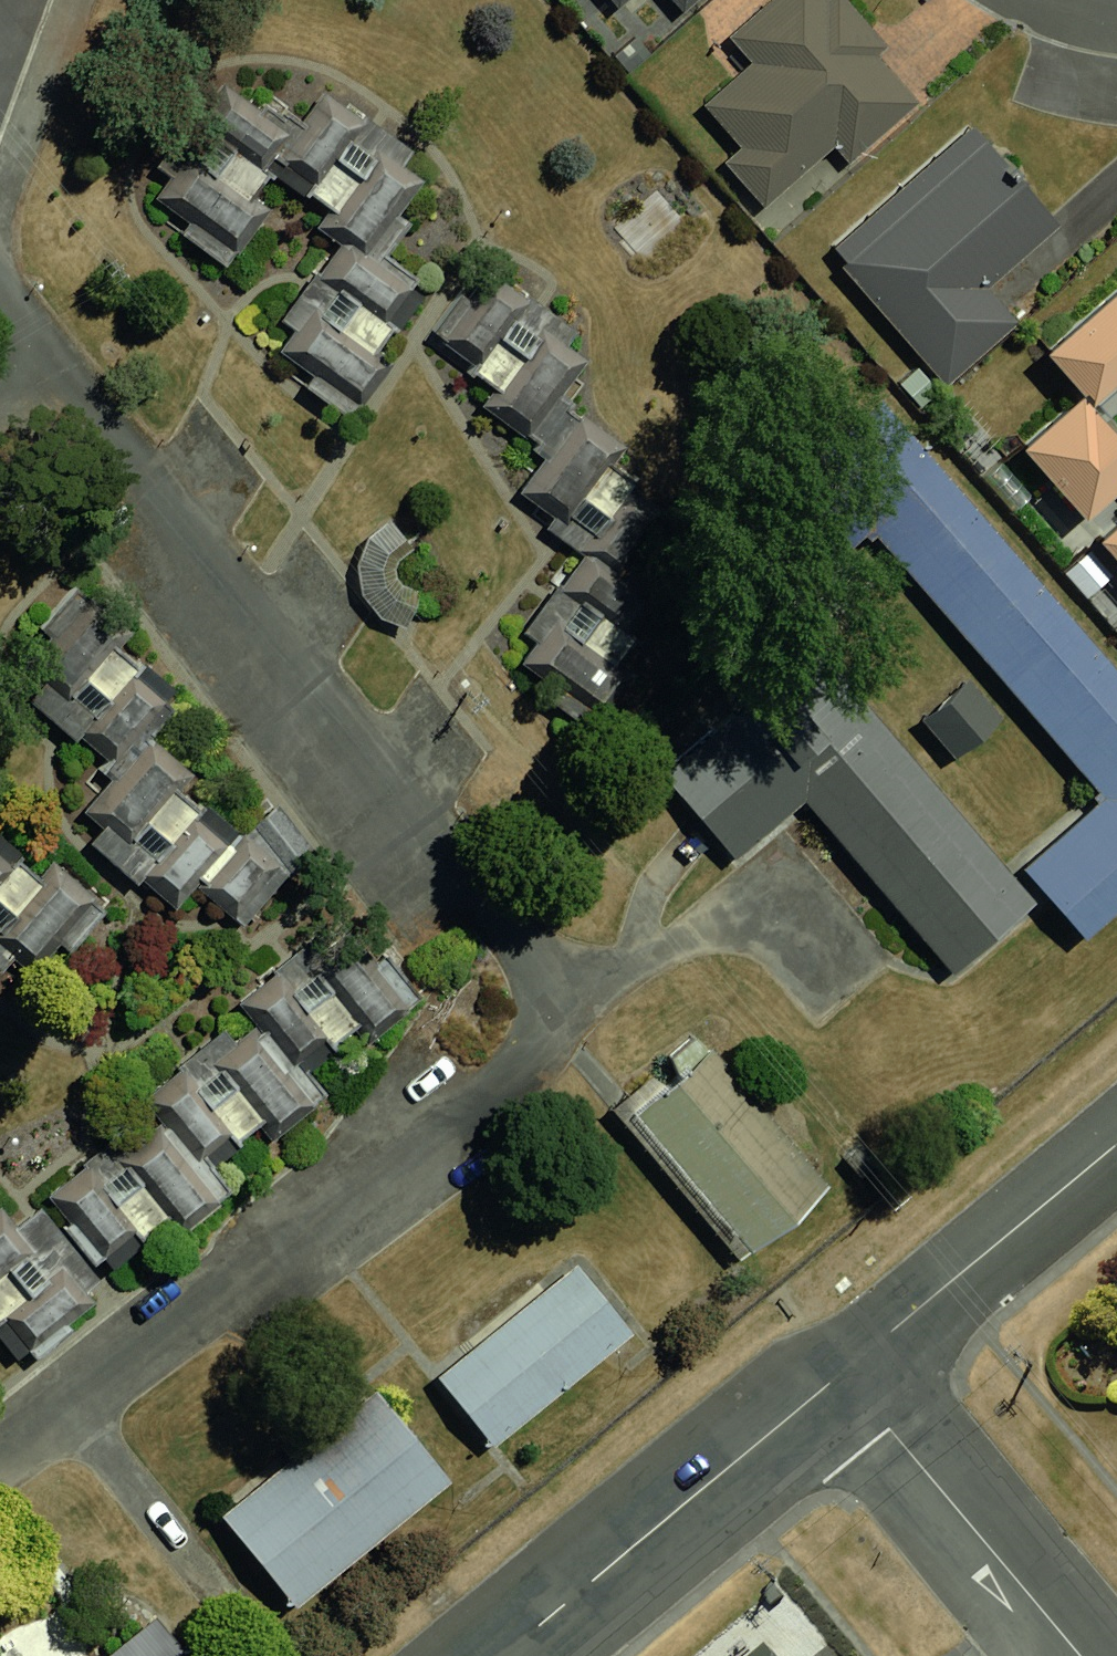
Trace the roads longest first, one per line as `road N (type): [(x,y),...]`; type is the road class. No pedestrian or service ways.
road 1 (residential): [(502,1655),(843,1373)]
road 2 (residential): [(1081,1655),(843,1373)]
road 3 (residential): [(843,1373),(1116,1145)]

